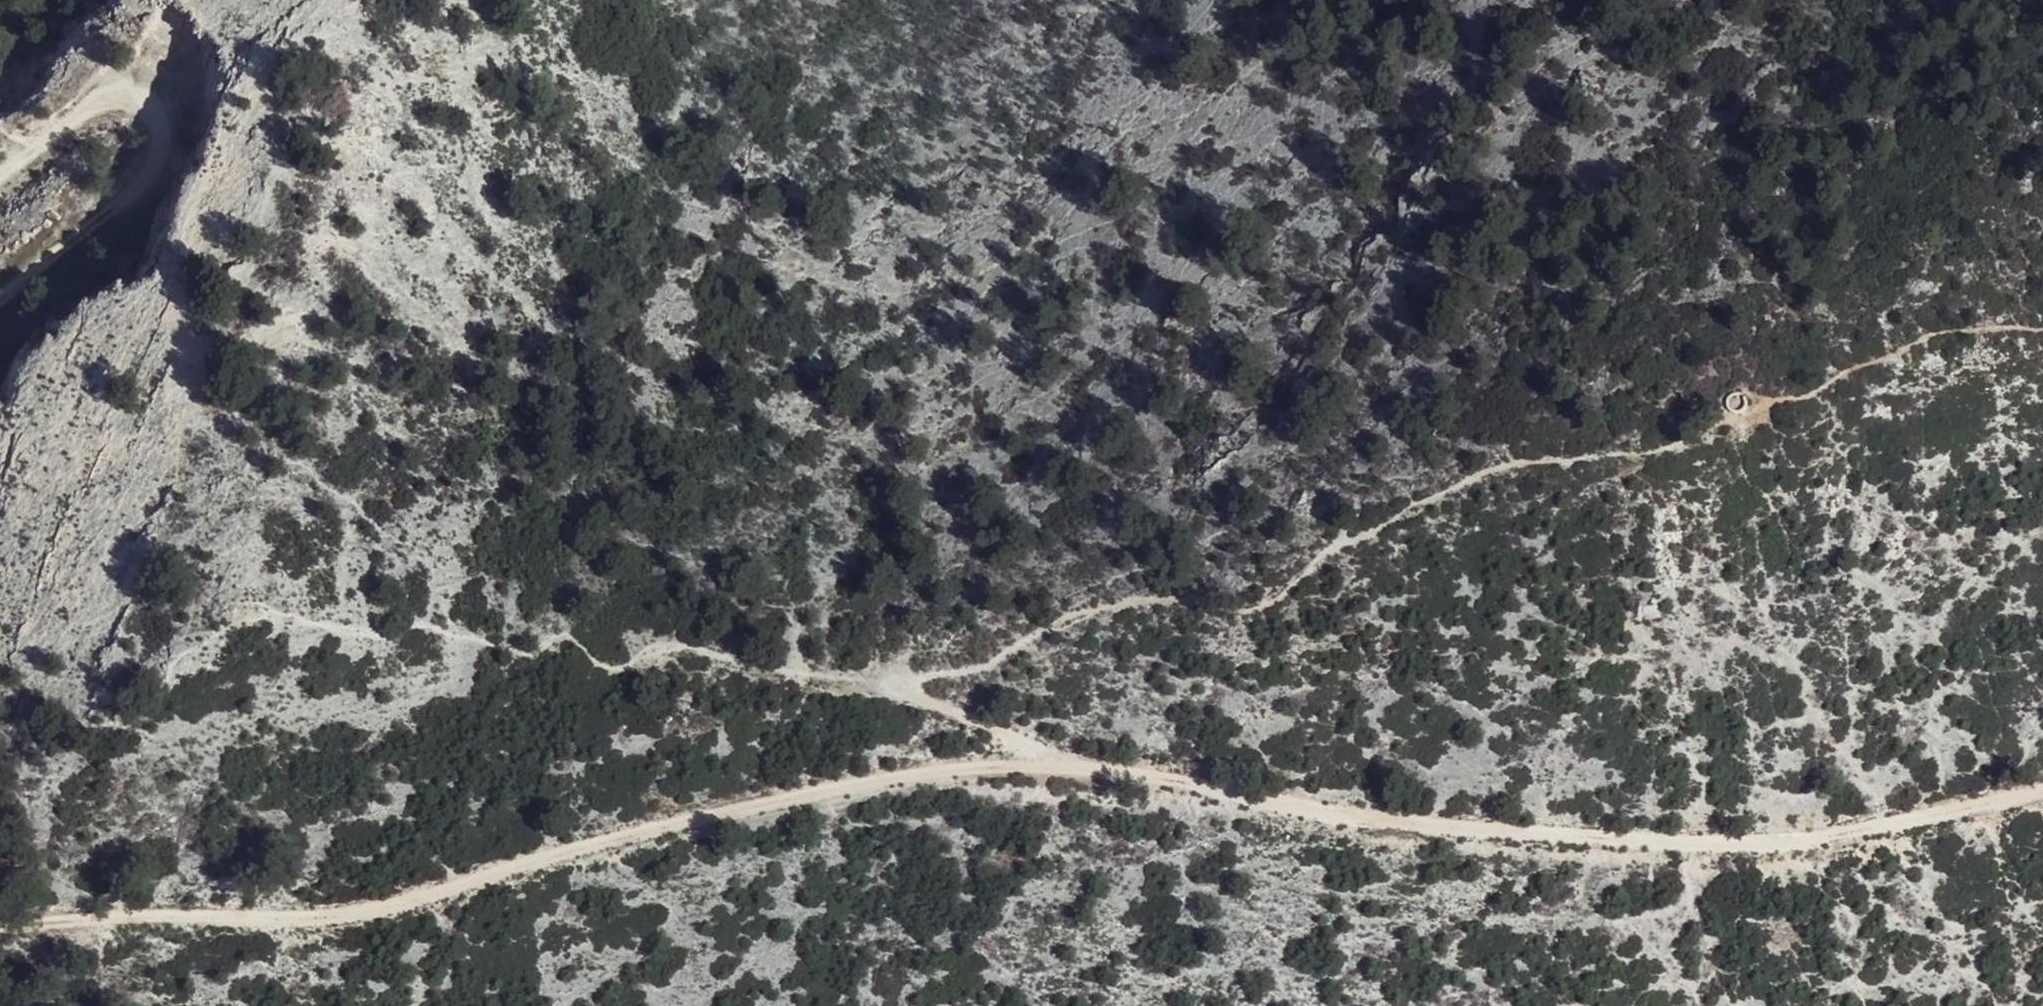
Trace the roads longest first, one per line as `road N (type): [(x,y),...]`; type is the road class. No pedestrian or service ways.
road 1 (track): [(0,937),(368,911),(887,776),(1081,765)]
road 2 (track): [(1081,765),(1255,803),(1660,843),(1778,845),(2042,792)]
road 3 (track): [(0,305),(149,177),(175,132),(169,99),(143,85),(103,100),(0,179)]

